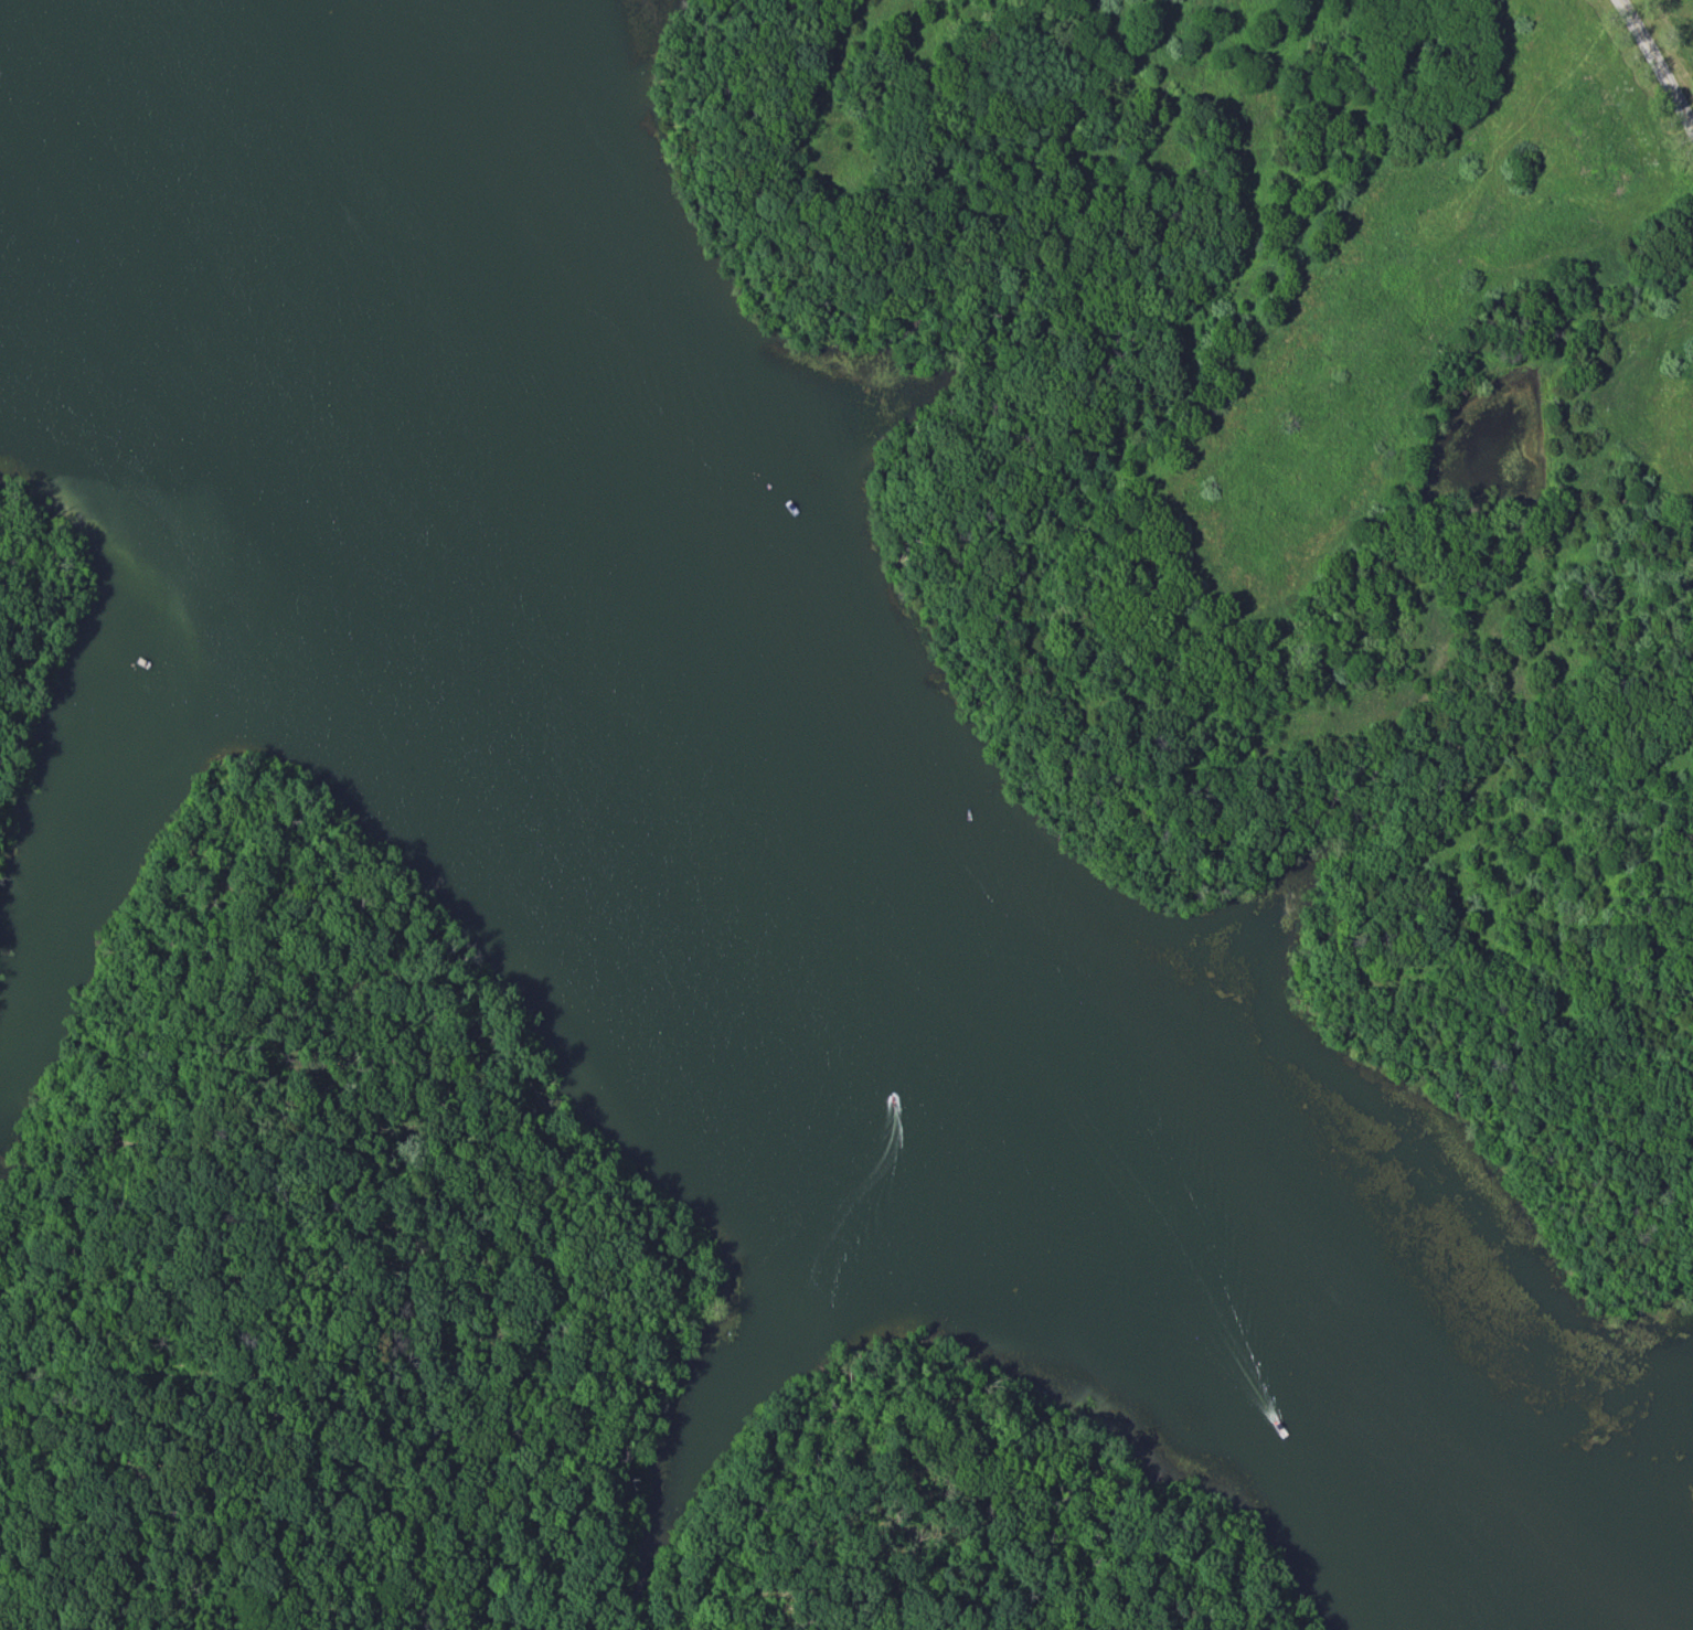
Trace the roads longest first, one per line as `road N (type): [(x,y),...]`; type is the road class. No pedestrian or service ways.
road 1 (residential): [(1692,135),(1618,0)]

